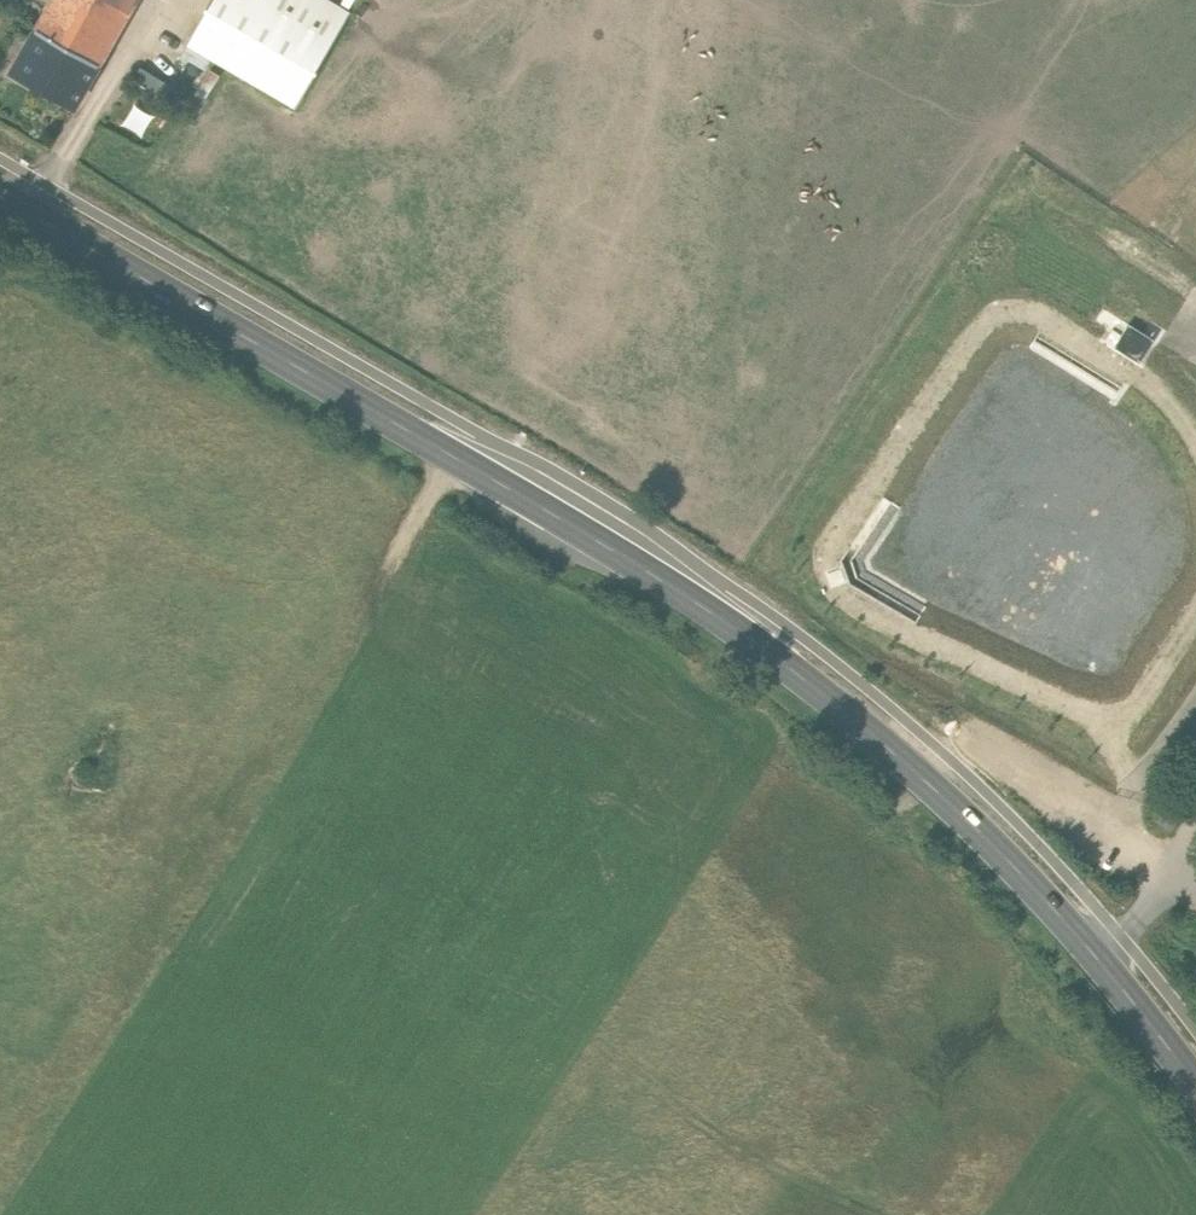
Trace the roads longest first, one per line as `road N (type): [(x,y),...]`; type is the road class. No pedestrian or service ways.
road 1 (secondary): [(0,198),(720,618),(995,847),(1102,965),(1195,1088)]

